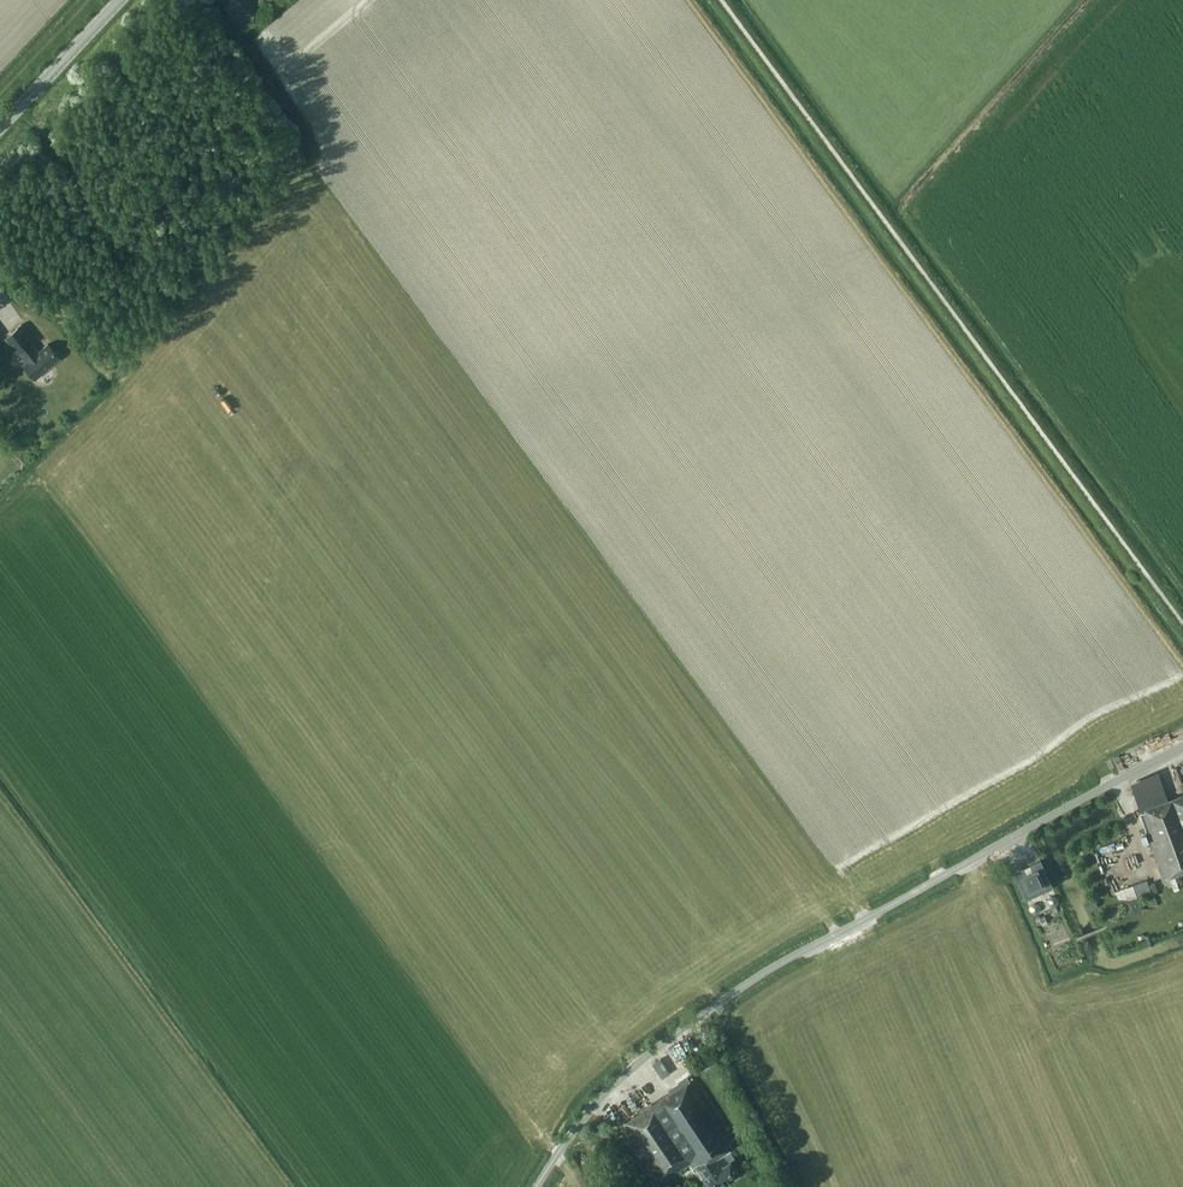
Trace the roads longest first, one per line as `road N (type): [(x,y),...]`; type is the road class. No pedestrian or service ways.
road 1 (unclassified): [(535,1186),(595,1107),(694,1024),(816,944),(1182,745)]
road 2 (tertiary): [(0,128),(120,0)]

